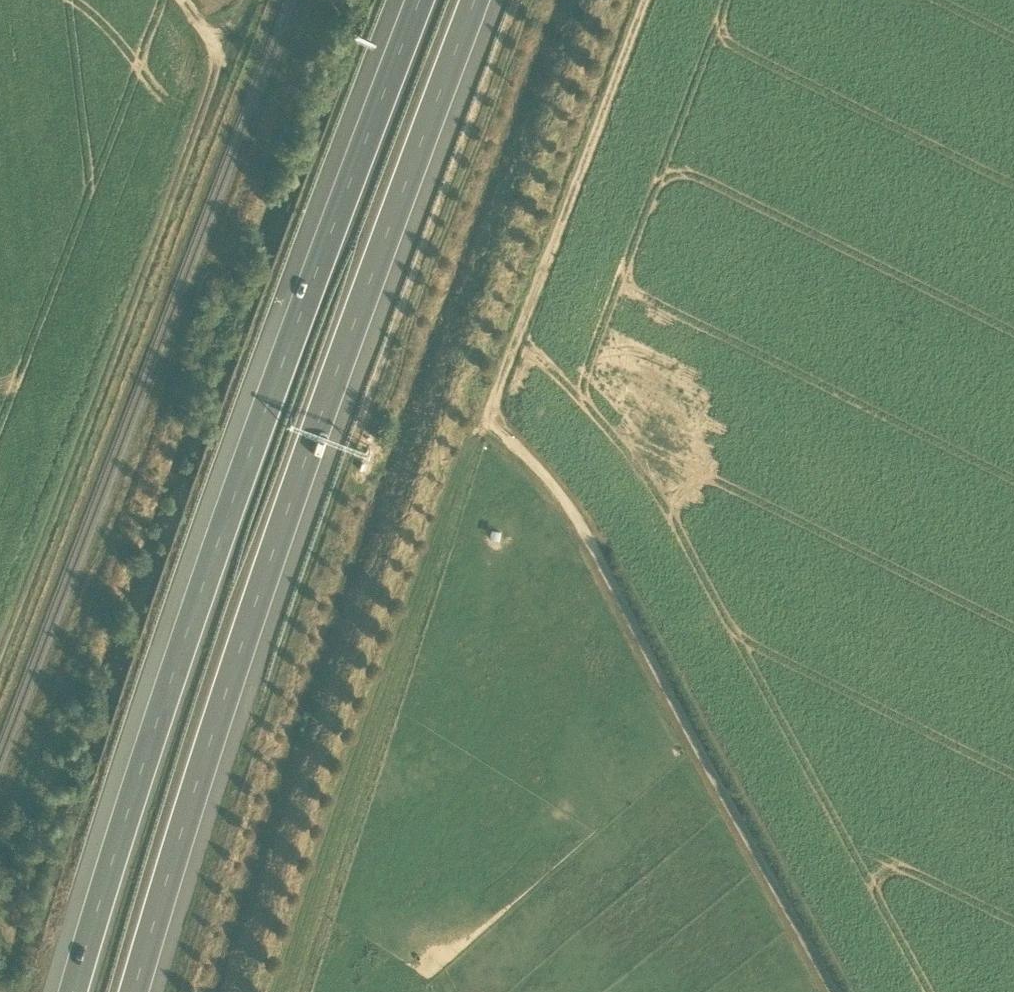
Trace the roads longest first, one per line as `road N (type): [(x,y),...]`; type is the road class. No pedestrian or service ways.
road 1 (motorway): [(423,0),(236,493),(75,991)]
road 2 (motorway): [(136,991),(287,515),(475,0)]
road 3 (unclassified): [(837,991),(616,596),(499,429)]
road 4 (track): [(654,0),(496,406),(499,429)]

